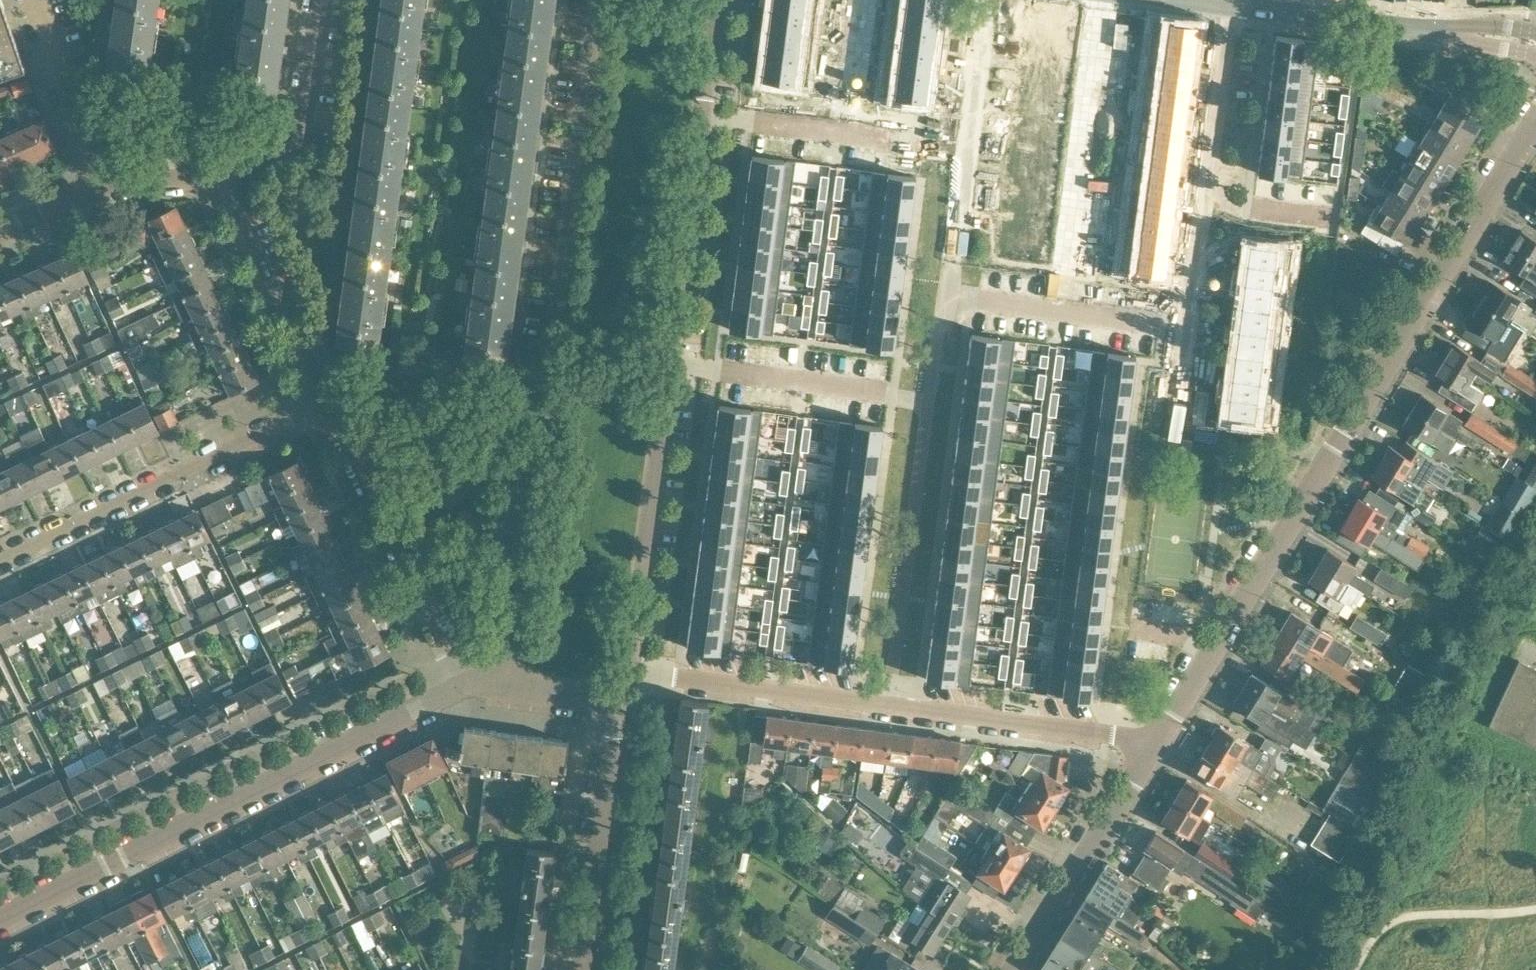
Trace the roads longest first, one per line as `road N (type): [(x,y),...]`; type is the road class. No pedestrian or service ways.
road 1 (residential): [(888,704),(981,0)]
road 2 (residential): [(601,0),(508,684)]
road 3 (residential): [(626,670),(717,0)]
road 4 (residential): [(1343,439),(1188,417),(1183,410),(1235,7)]
road 5 (residential): [(0,919),(463,685)]
road 6 (residential): [(1343,439),(1535,122)]
road 7 (residential): [(329,404),(0,560)]
road 8 (residential): [(1155,750),(1343,439)]
road 9 (residential): [(463,685),(329,404)]
road 10 (residential): [(1535,43),(1235,7)]
road 11 (residential): [(585,969),(622,695)]
road 12 (residential): [(1155,750),(1104,733),(888,704)]
road 13 (residential): [(888,704),(626,670)]
road 14 (residential): [(1017,969),(1155,750)]
road 15 (residential): [(329,404),(222,177)]
road 16 (residential): [(222,177),(304,130),(321,0)]
road 17 (residential): [(97,184),(34,0)]
road 18 (residential): [(222,177),(97,184)]

